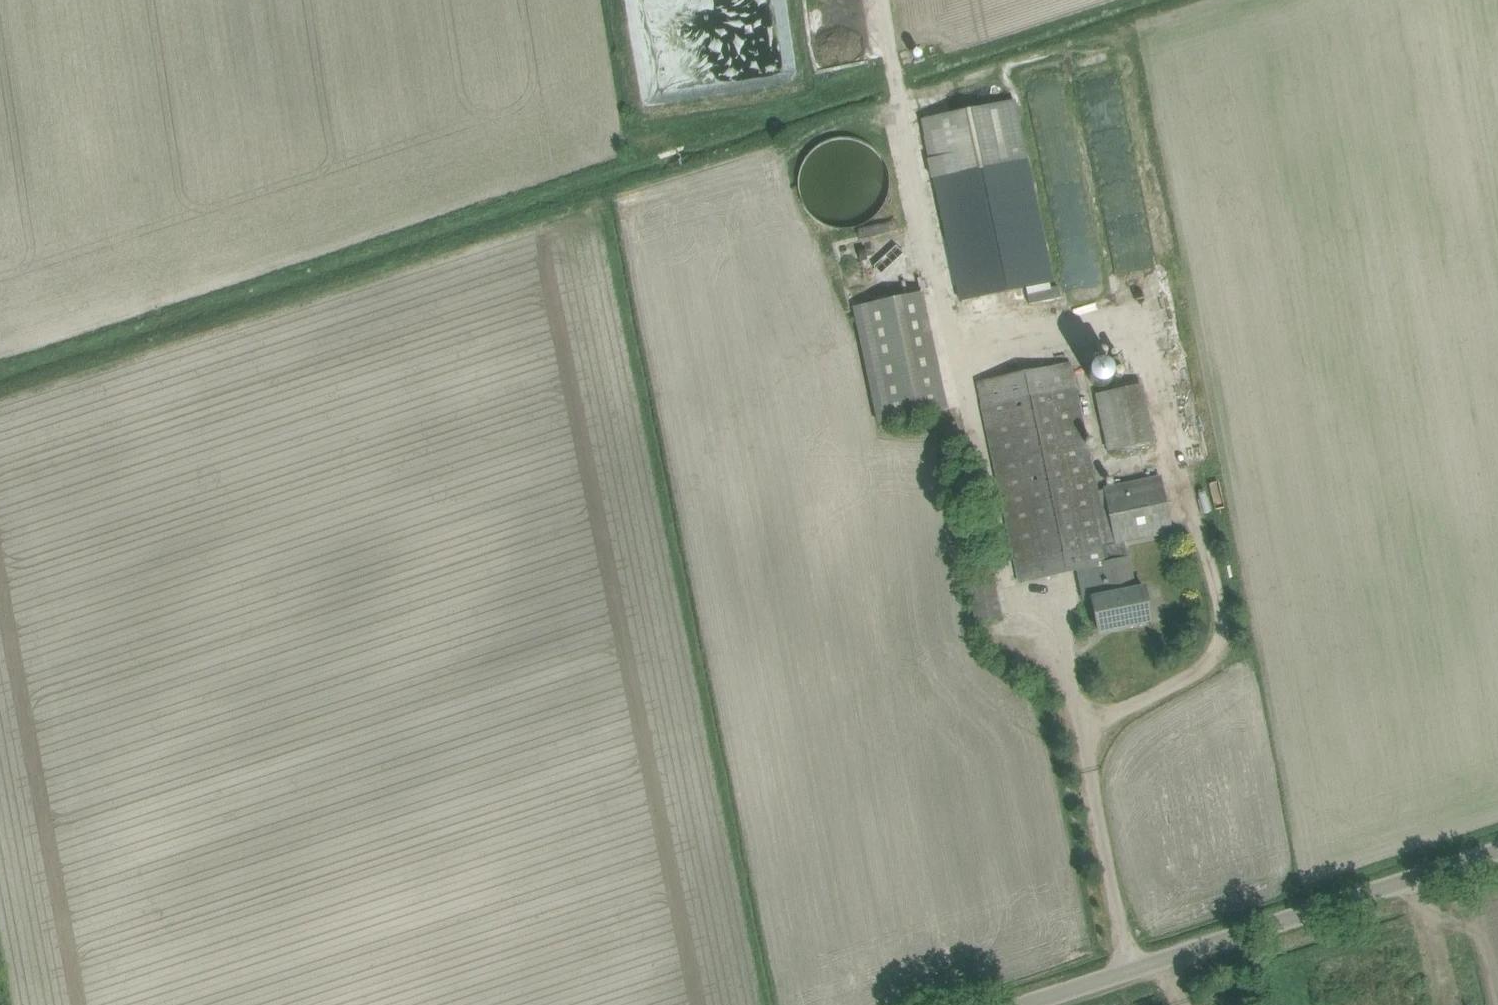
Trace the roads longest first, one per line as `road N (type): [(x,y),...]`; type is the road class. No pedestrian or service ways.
road 1 (track): [(1014,615),(904,138),(883,0)]
road 2 (unclassified): [(1034,1004),(1497,856)]

